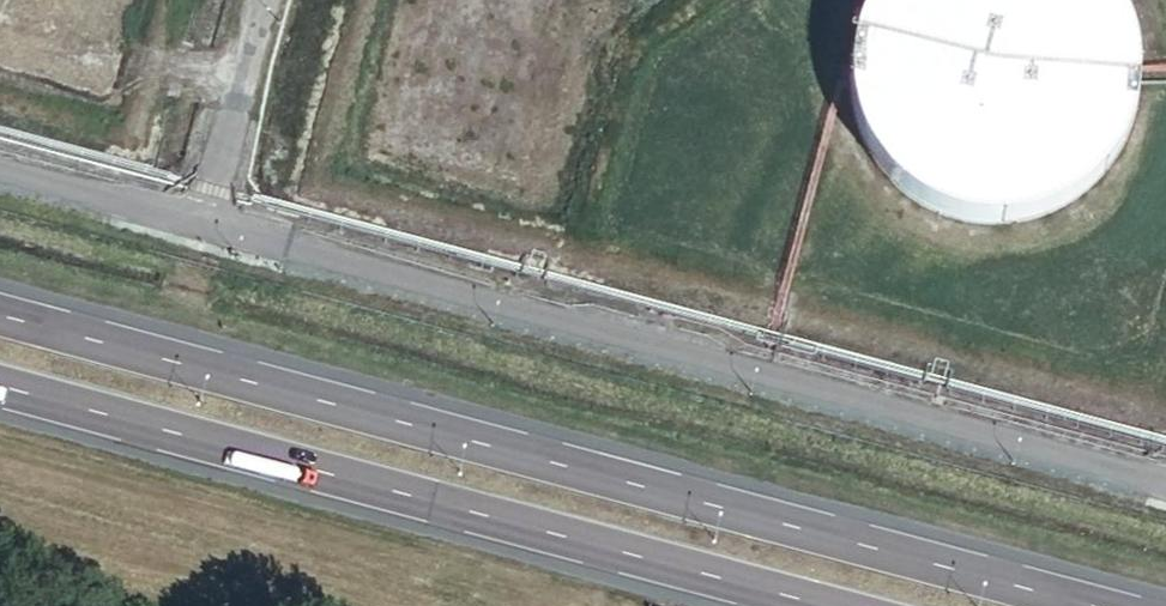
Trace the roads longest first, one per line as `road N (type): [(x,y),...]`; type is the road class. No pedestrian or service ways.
road 1 (secondary): [(1090,605),(0,314)]
road 2 (secondary): [(0,400),(773,605)]

